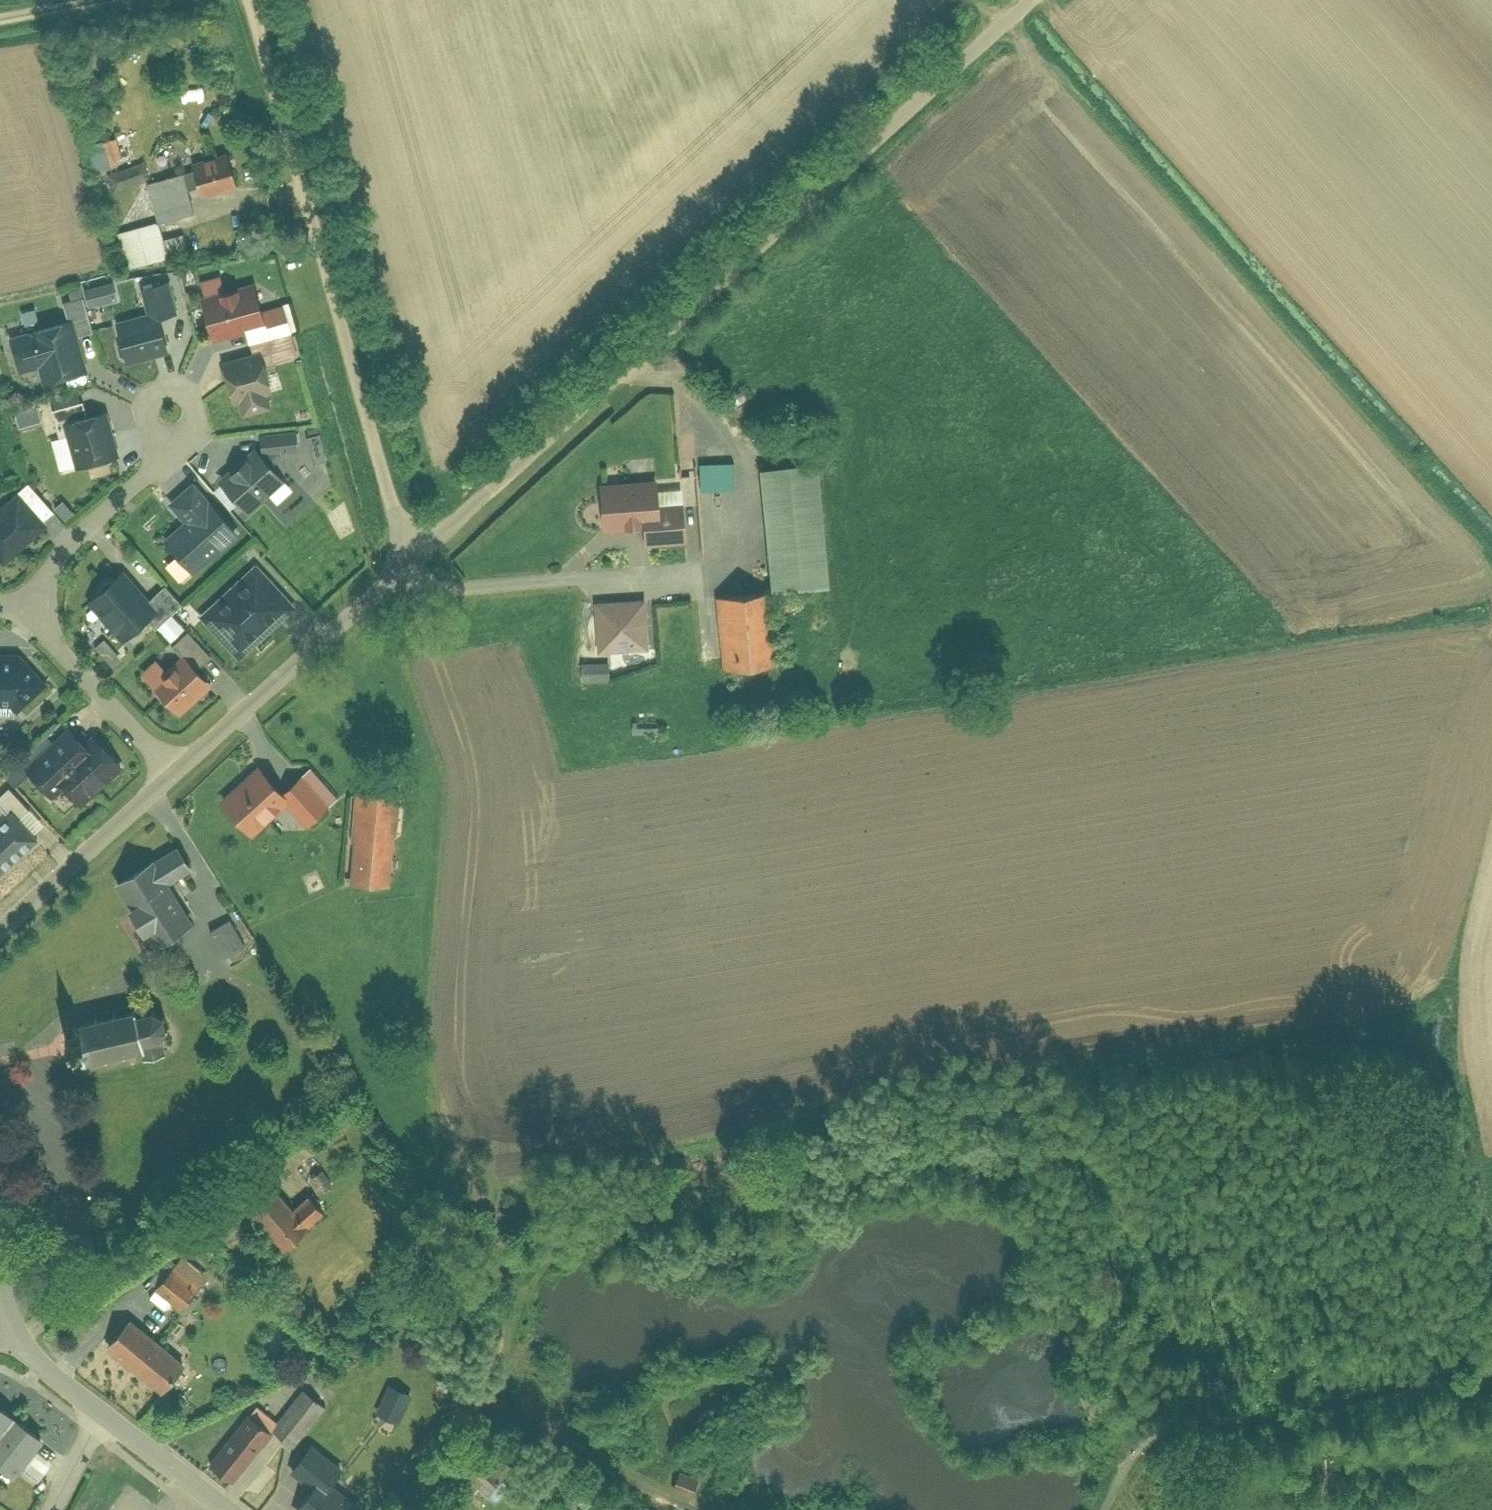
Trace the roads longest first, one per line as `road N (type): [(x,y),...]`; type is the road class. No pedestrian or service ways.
road 1 (unclassified): [(419,565),(1035,0)]
road 2 (unclassified): [(419,565),(250,0)]
road 3 (residential): [(178,773),(419,565)]
road 4 (residential): [(0,927),(178,773)]
road 5 (residential): [(178,773),(27,600)]
road 6 (residential): [(27,600),(191,441)]
road 7 (residential): [(231,1509),(102,1406)]

